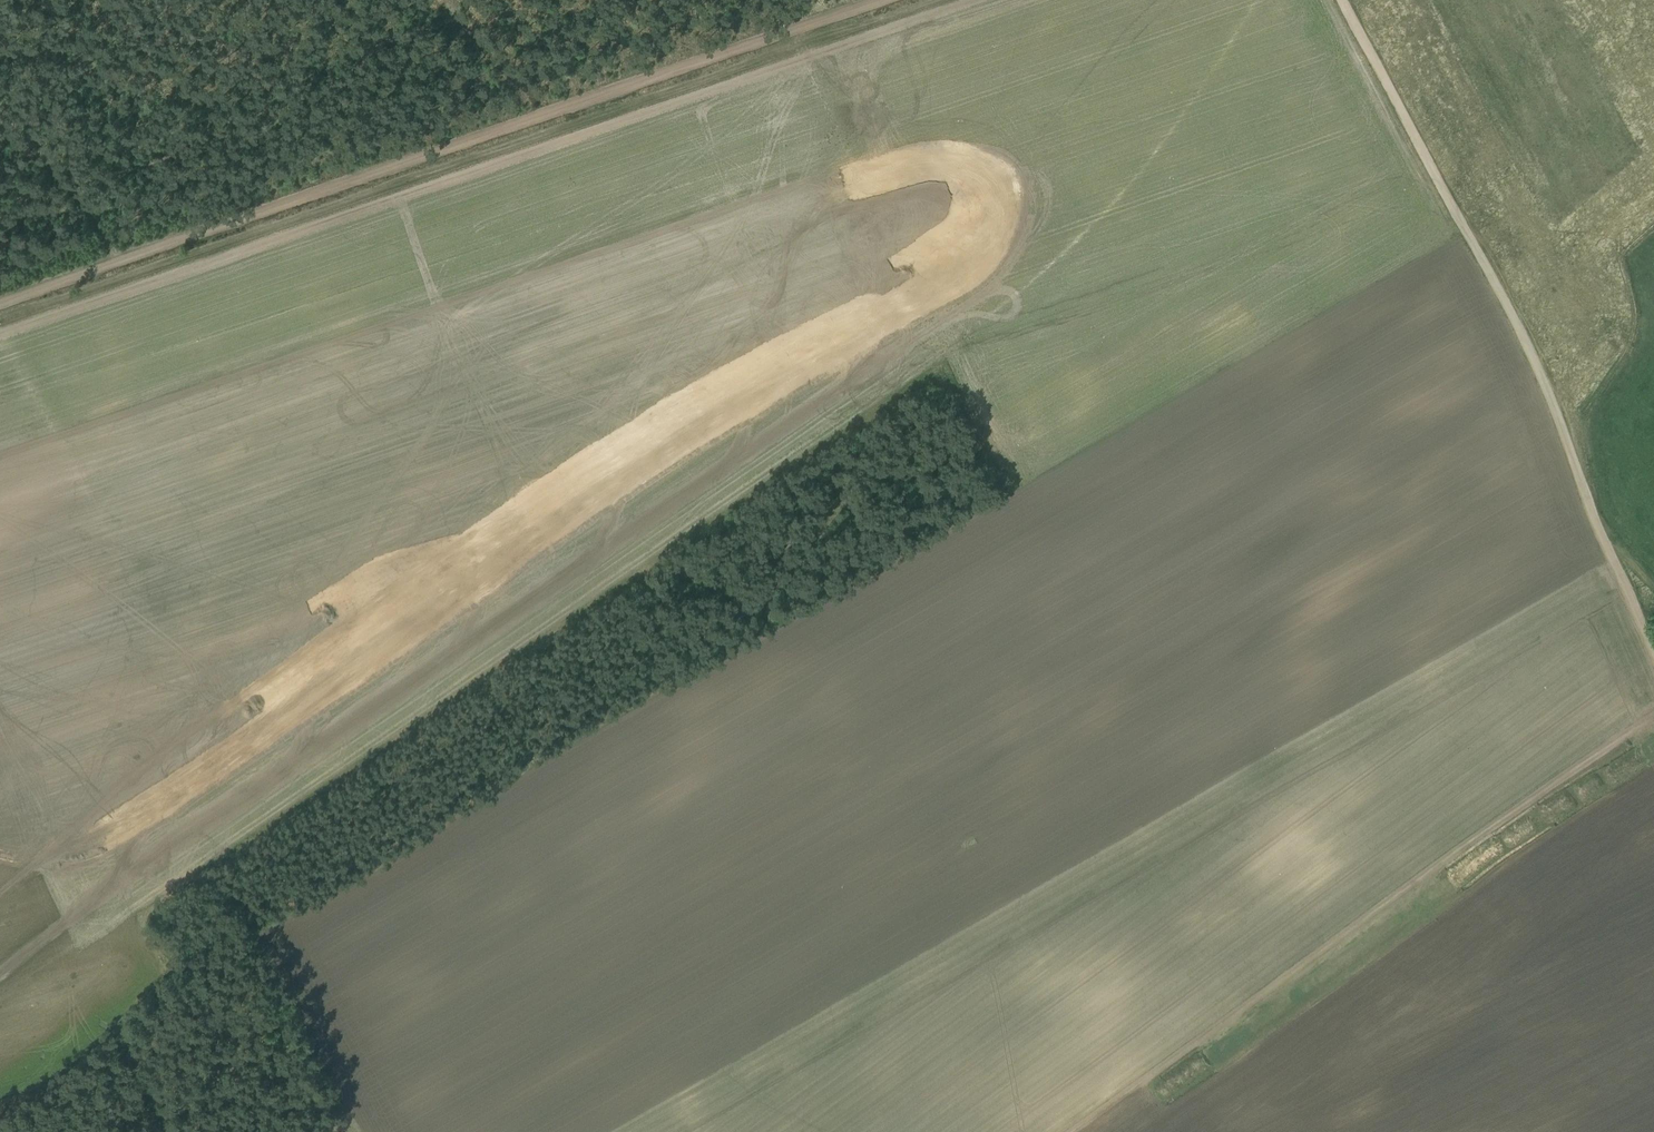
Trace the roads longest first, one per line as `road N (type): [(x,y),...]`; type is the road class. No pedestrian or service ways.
road 1 (track): [(879,0),(0,303)]
road 2 (track): [(1345,0),(1554,399),(1653,650)]

